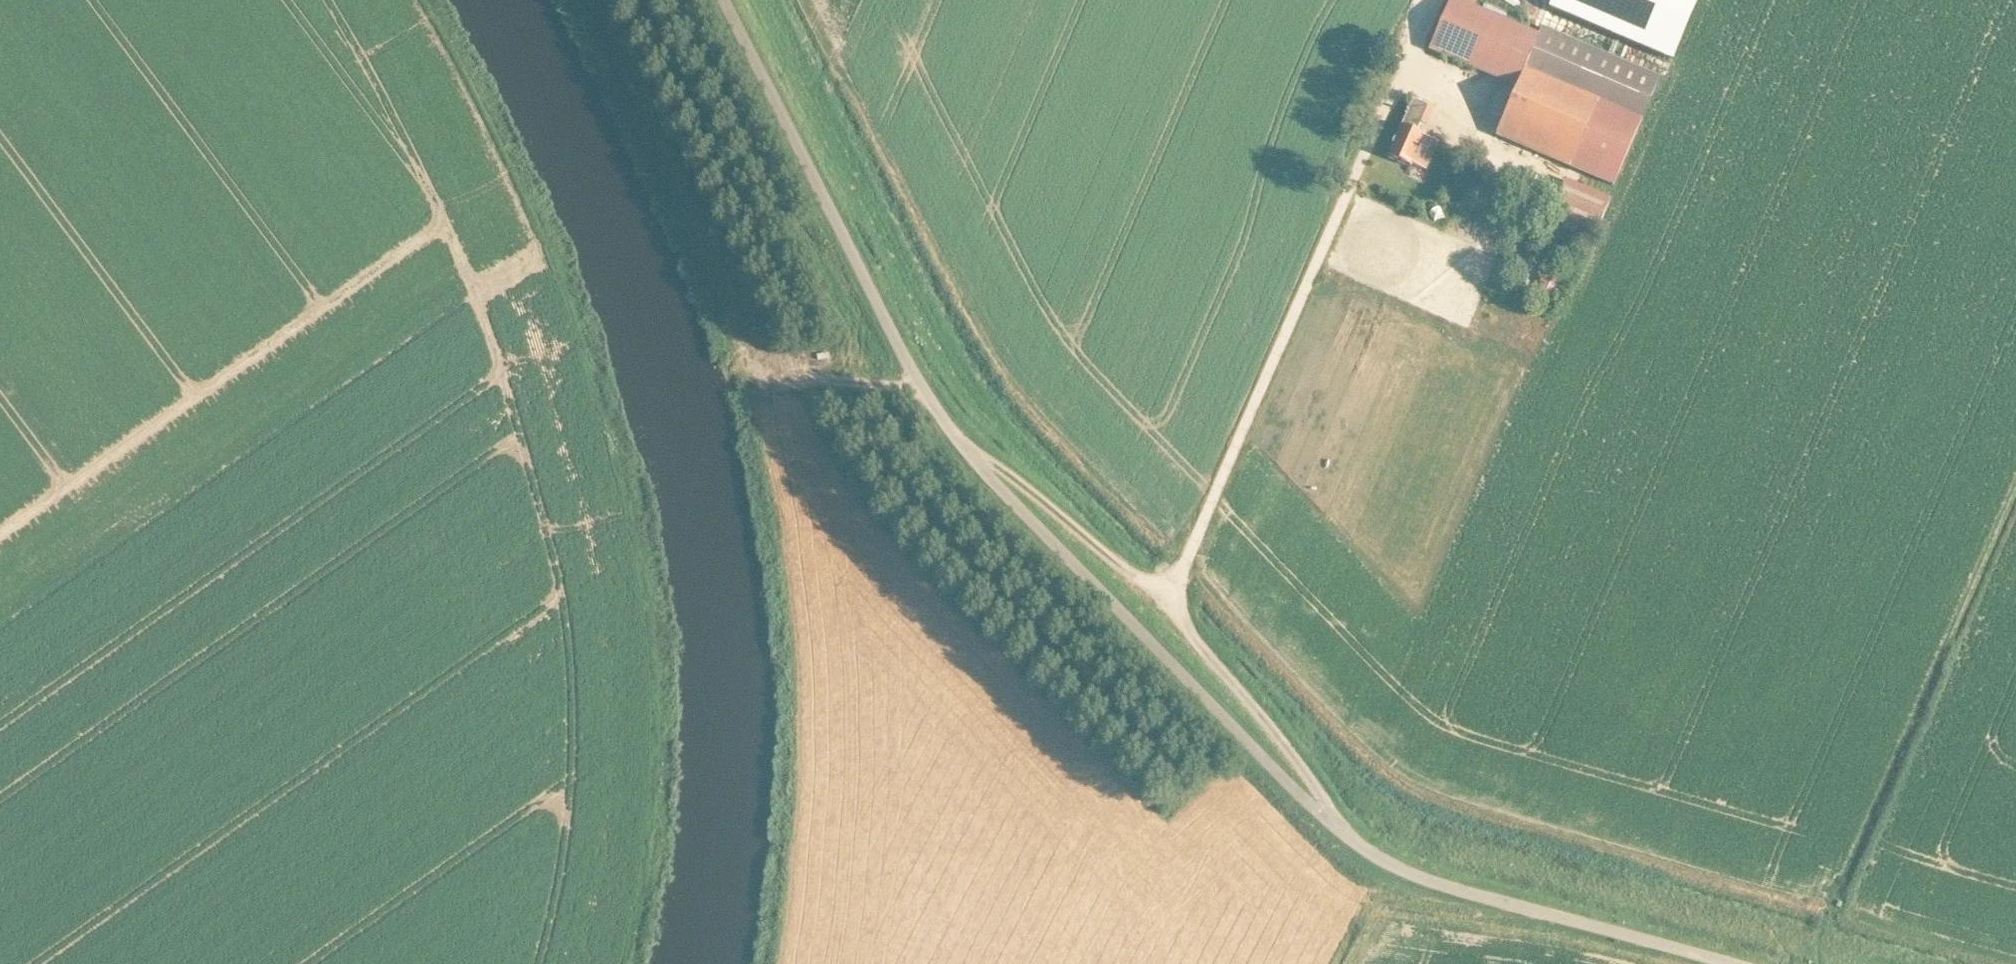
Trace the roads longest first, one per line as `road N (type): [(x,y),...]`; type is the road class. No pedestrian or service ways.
road 1 (track): [(1166,601),(1432,0)]
road 2 (track): [(914,375),(798,376),(748,349),(579,0)]
road 3 (unclassified): [(953,432),(1166,601),(1267,723),(1339,828)]
road 4 (unclassified): [(1339,828),(953,432)]
road 5 (unclassified): [(953,432),(914,375),(726,0)]
road 6 (unclassified): [(1731,963),(1470,895),(1403,870),(1339,828)]

